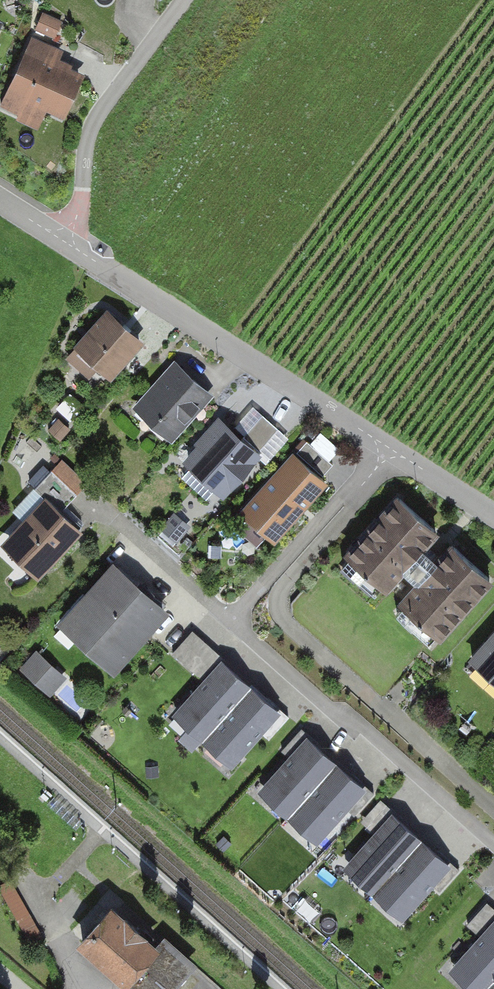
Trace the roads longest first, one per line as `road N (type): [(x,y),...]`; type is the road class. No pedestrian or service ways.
road 1 (residential): [(67,234),(81,252),(385,452),(493,516)]
road 2 (residential): [(183,0),(96,118),(67,234)]

